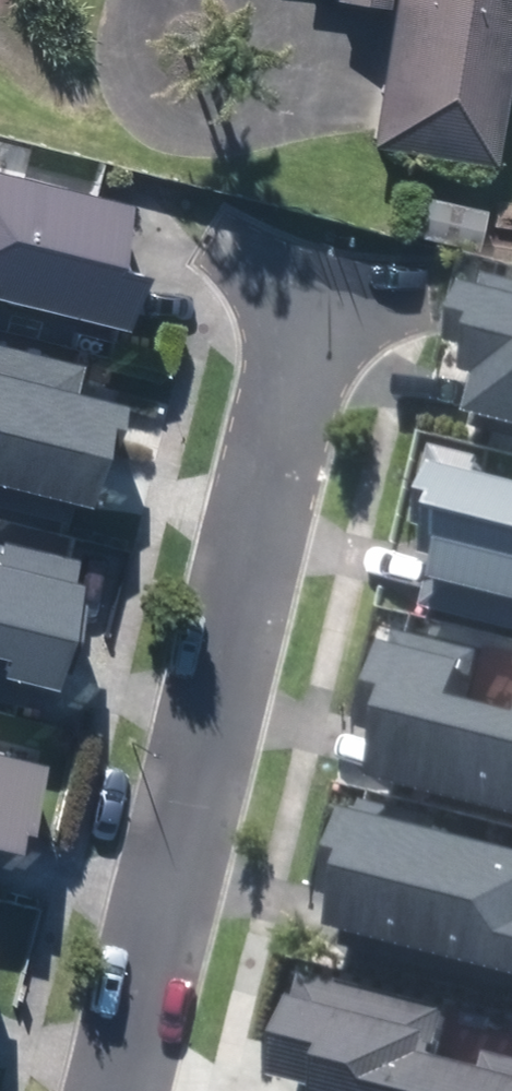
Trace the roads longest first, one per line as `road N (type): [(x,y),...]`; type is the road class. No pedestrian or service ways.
road 1 (residential): [(298,315),(104,1090)]

